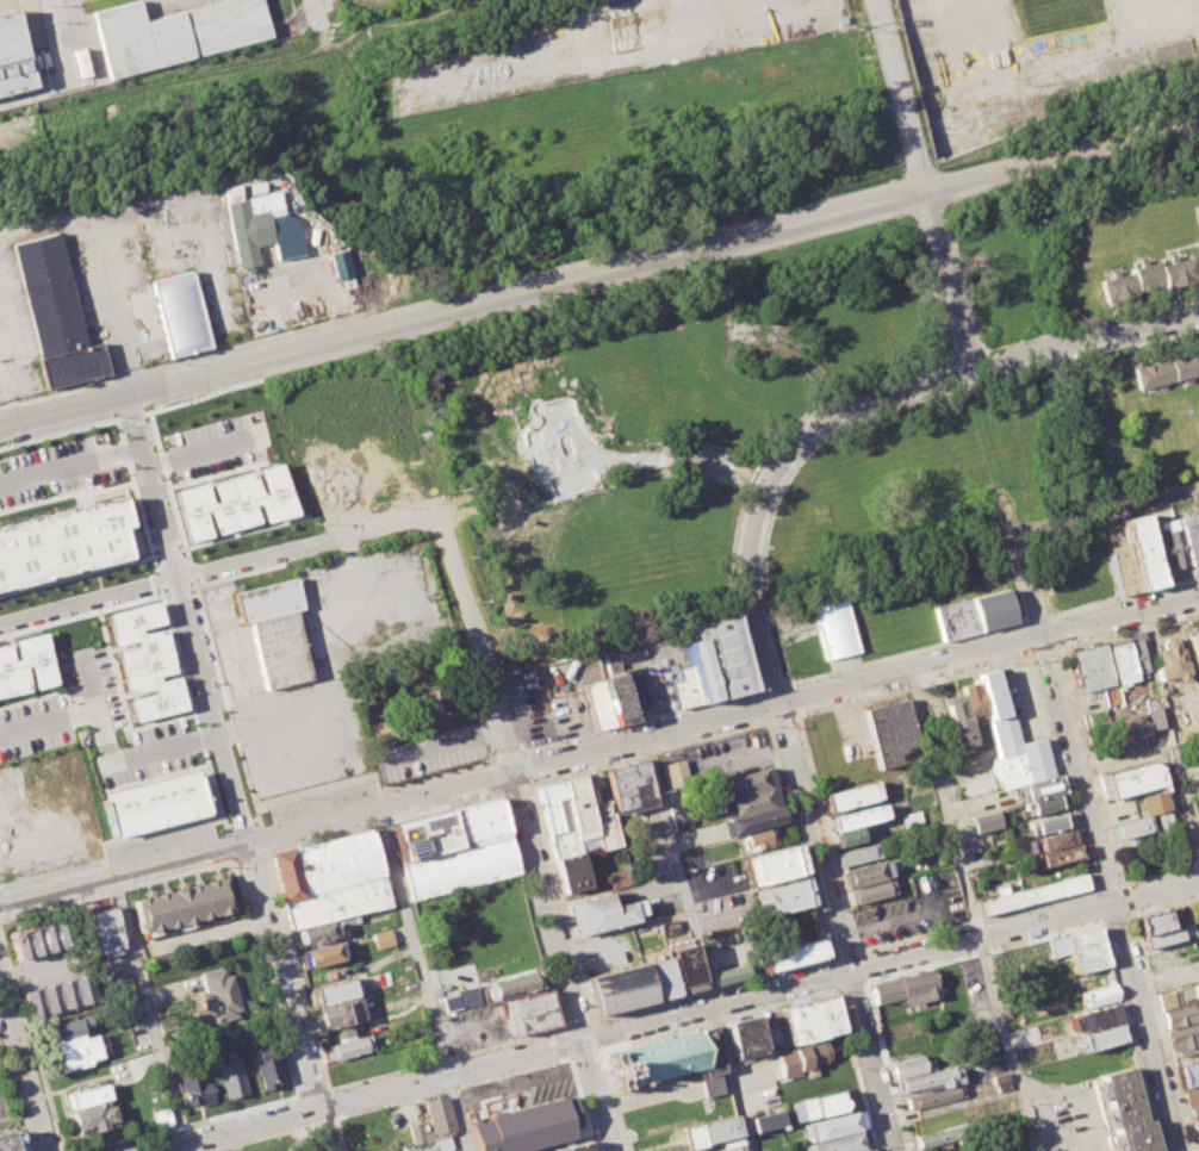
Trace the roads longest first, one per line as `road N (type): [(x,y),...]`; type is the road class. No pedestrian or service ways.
road 1 (residential): [(0,904),(1198,595)]
road 2 (tertiary): [(130,396),(1198,116)]
road 3 (residential): [(149,1150),(1198,877)]
road 4 (residential): [(765,481),(751,580),(895,1150)]
road 5 (residential): [(430,515),(442,525),(609,1150)]
road 6 (residential): [(1020,556),(1178,1150)]
road 7 (residential): [(765,481),(778,456),(831,410),(959,369),(1198,315)]
road 8 (residential): [(244,840),(130,396)]
road 9 (residential): [(0,617),(414,512),(430,515)]
road 10 (residential): [(876,0),(959,369)]
road 11 (residential): [(328,1150),(244,840)]
road 12 (residential): [(585,455),(676,458),(738,467),(765,481)]
road 13 (residential): [(0,987),(43,1150)]
road 14 (tertiary): [(0,427),(130,396)]

